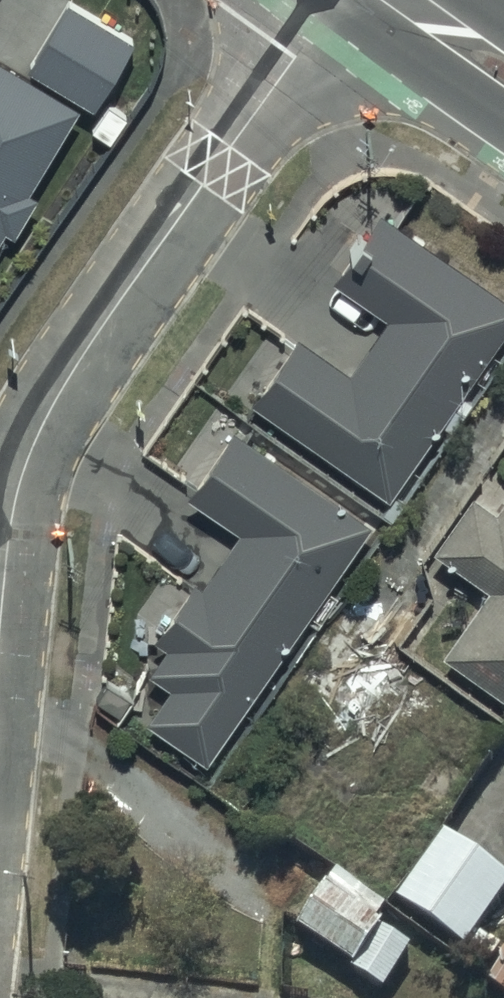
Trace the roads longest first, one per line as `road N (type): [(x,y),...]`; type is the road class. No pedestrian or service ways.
road 1 (residential): [(0,601),(8,522),(38,429),(339,0)]
road 2 (tertiary): [(403,0),(503,70)]

